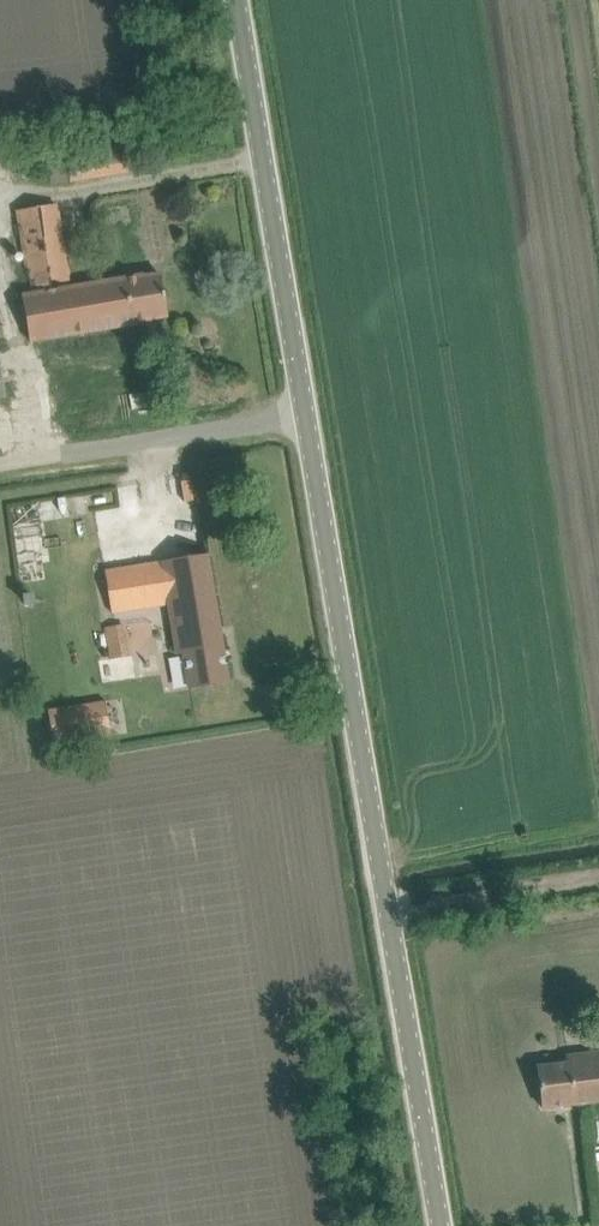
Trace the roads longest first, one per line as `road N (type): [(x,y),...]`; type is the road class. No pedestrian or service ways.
road 1 (unclassified): [(443,1225),(235,0)]
road 2 (track): [(308,425),(0,468)]
road 3 (track): [(598,879),(391,913)]

